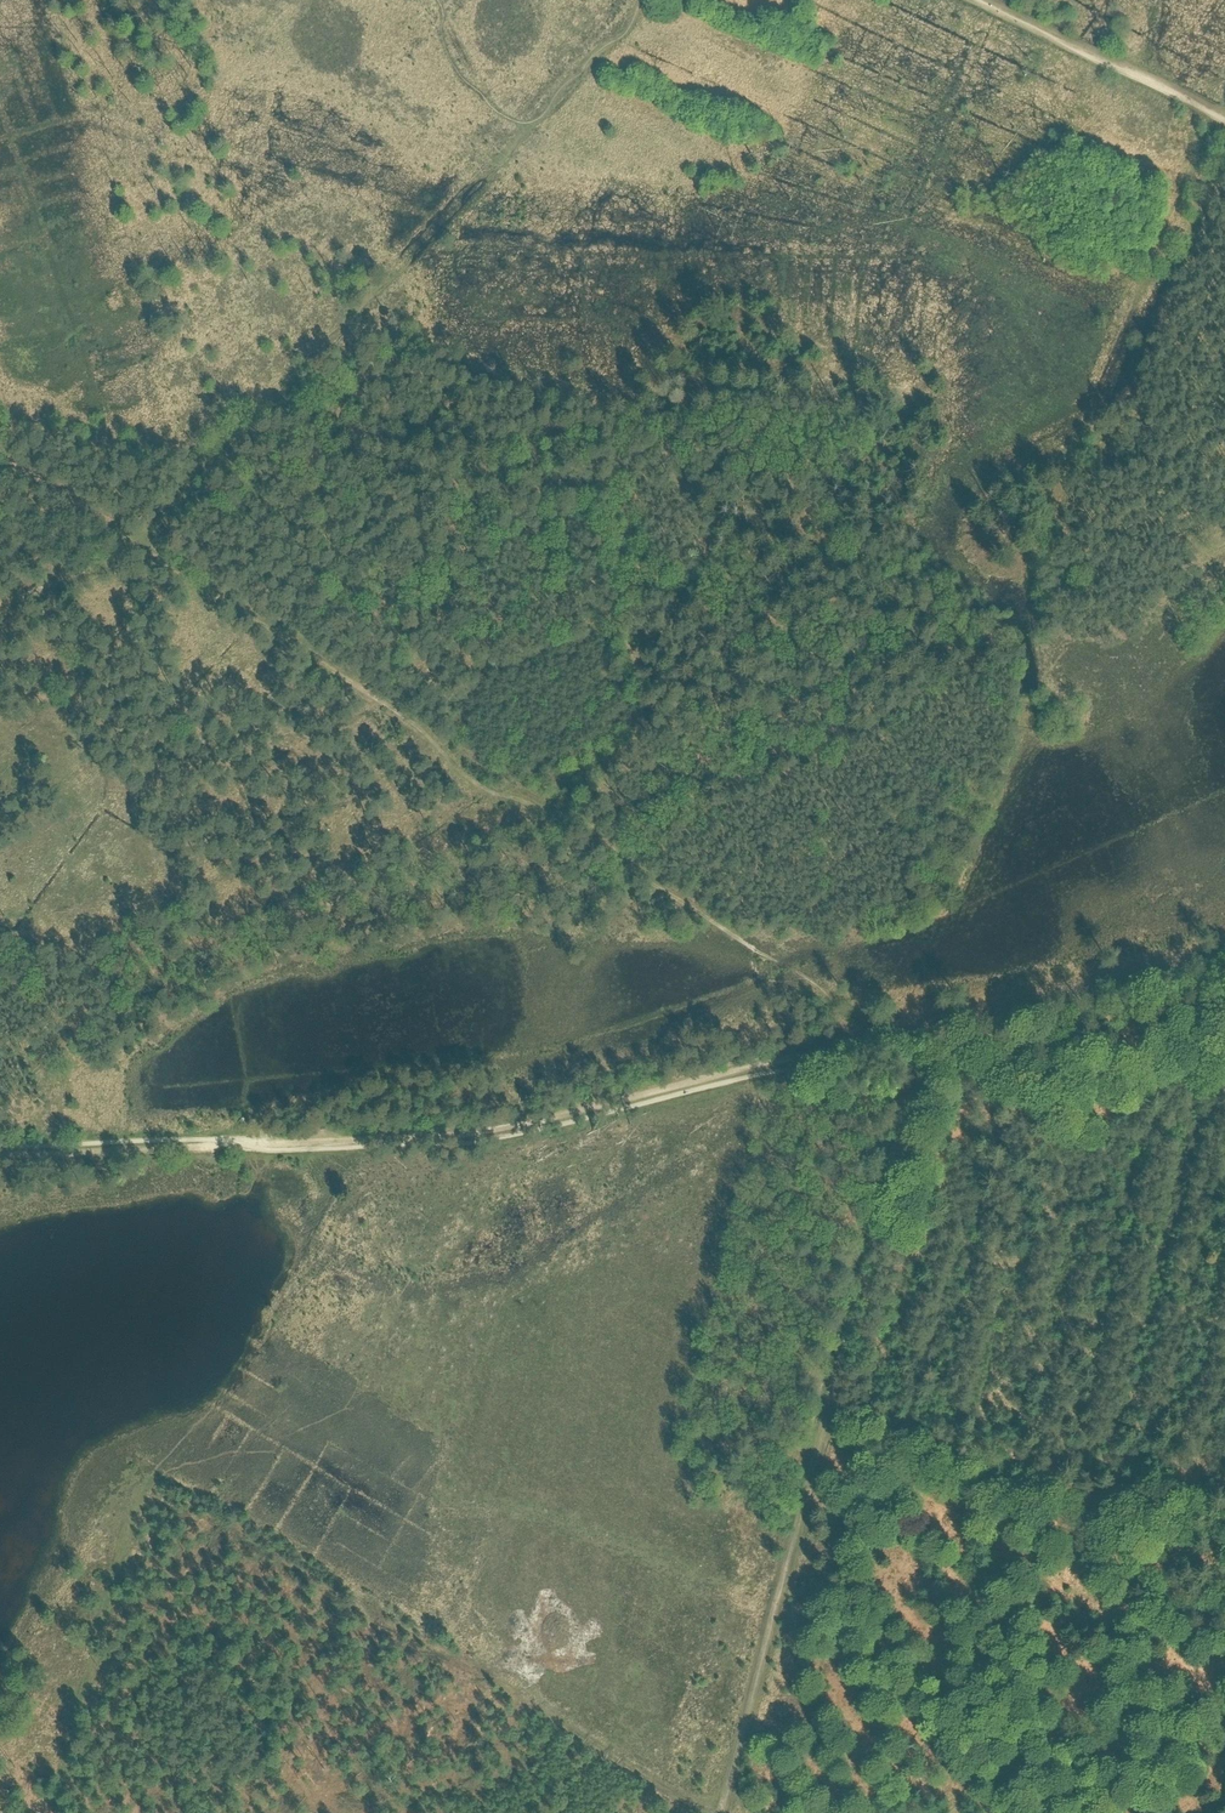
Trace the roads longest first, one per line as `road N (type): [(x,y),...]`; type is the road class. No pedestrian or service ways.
road 1 (track): [(890,1035),(537,809),(480,785),(407,716),(135,545)]
road 2 (track): [(0,1151),(476,1135),(890,1035)]
road 3 (track): [(822,1427),(722,1812)]
road 4 (track): [(914,1072),(822,1427)]
road 5 (track): [(911,1030),(1224,952)]
road 6 (track): [(1224,121),(976,0)]
road 7 (track): [(135,545),(0,456)]
road 8 (track): [(0,601),(135,545)]

